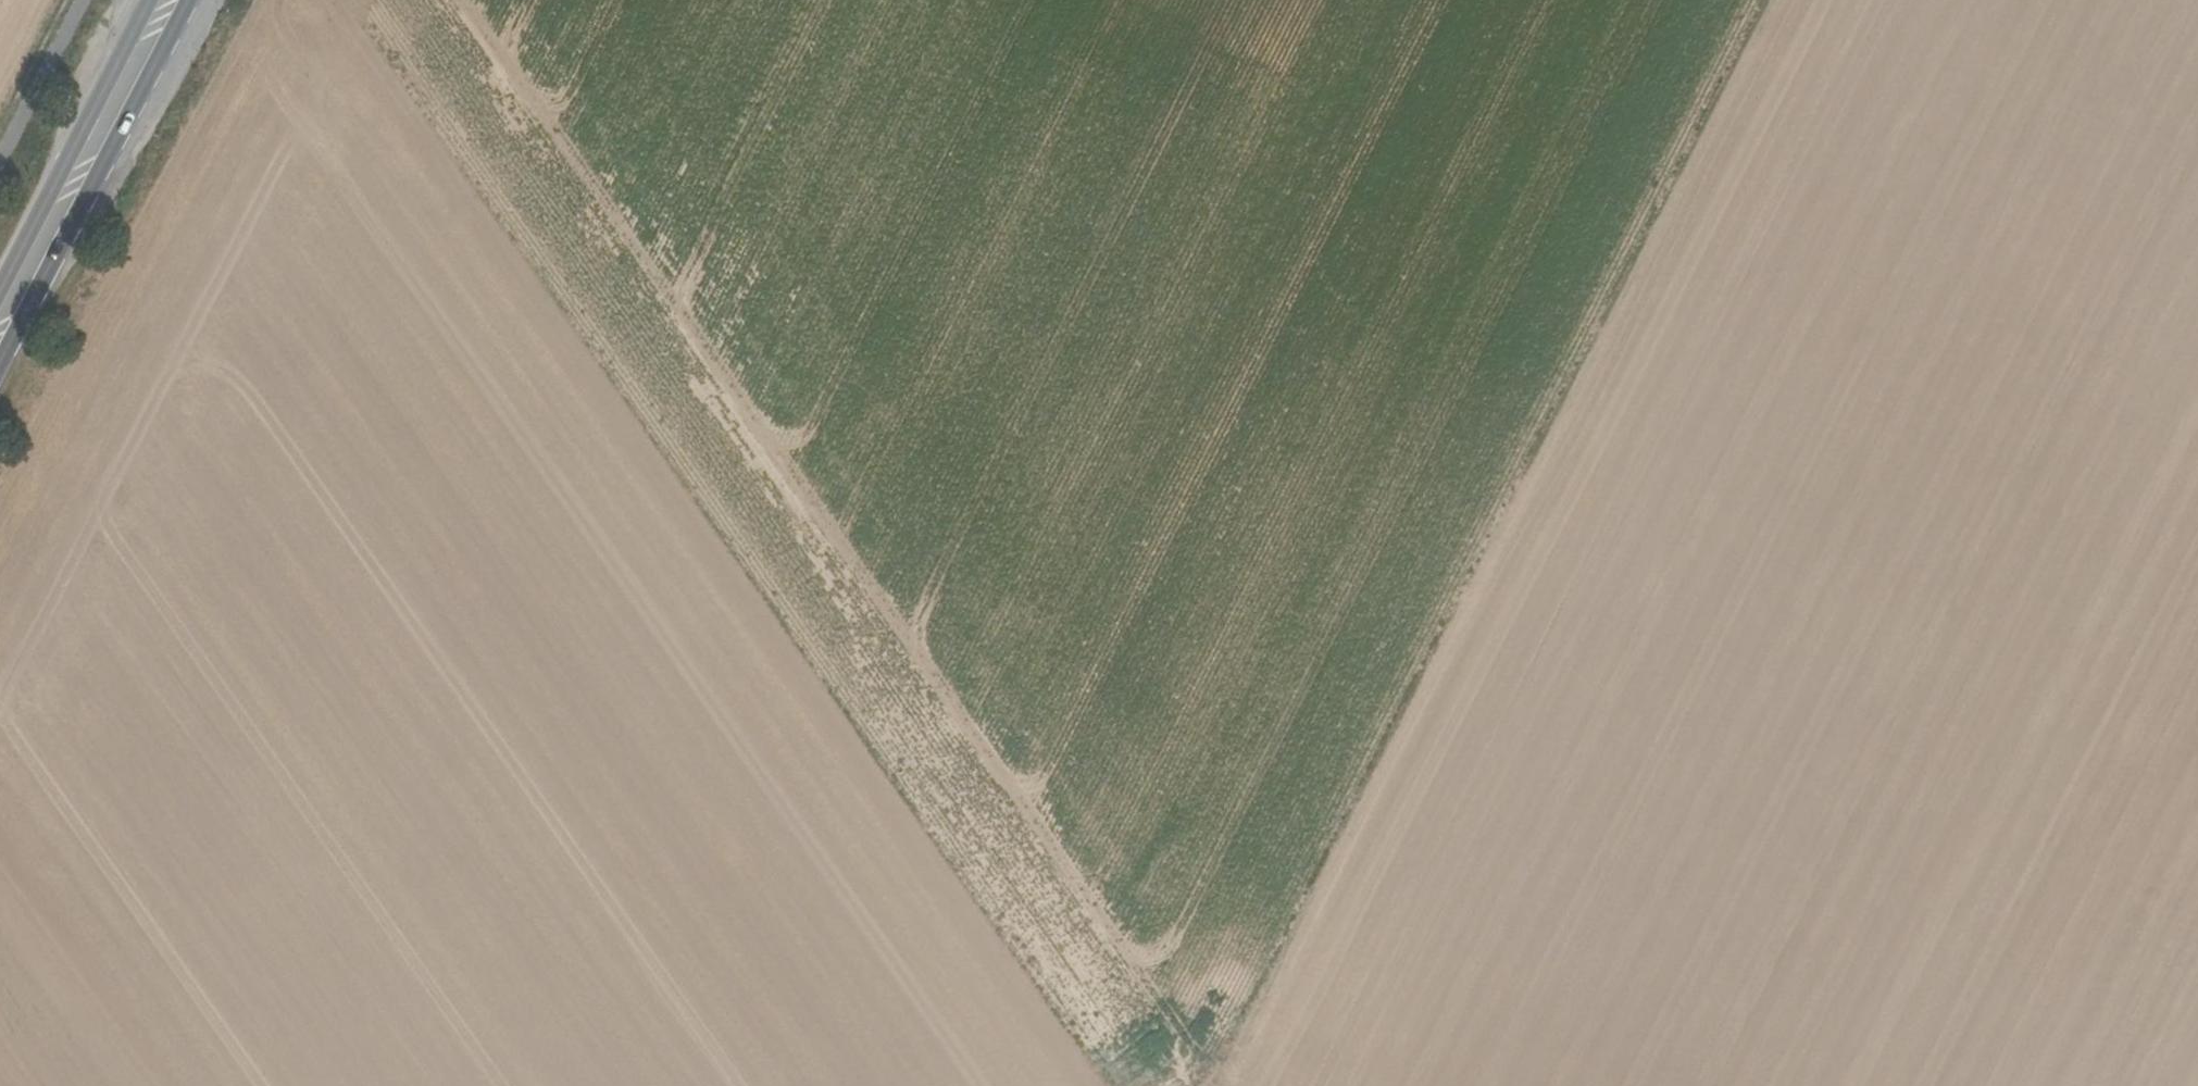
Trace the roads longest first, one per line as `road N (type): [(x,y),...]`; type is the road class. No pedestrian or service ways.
road 1 (primary): [(0,362),(189,0)]
road 2 (primary): [(149,0),(0,287)]

